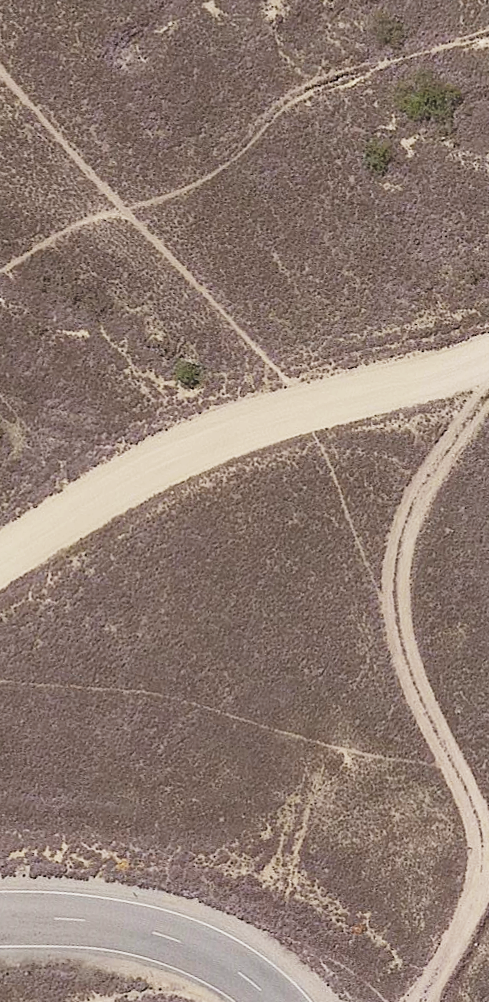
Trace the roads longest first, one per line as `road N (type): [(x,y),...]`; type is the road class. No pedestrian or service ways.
road 1 (track): [(420,1001),(478,891),(483,826),(394,634),(400,550),(435,463),(488,389)]
road 2 (unclassified): [(0,563),(143,469),(225,434),(488,348)]
road 3 (unclassified): [(0,913),(102,913),(174,932),(233,962),(278,1001)]

